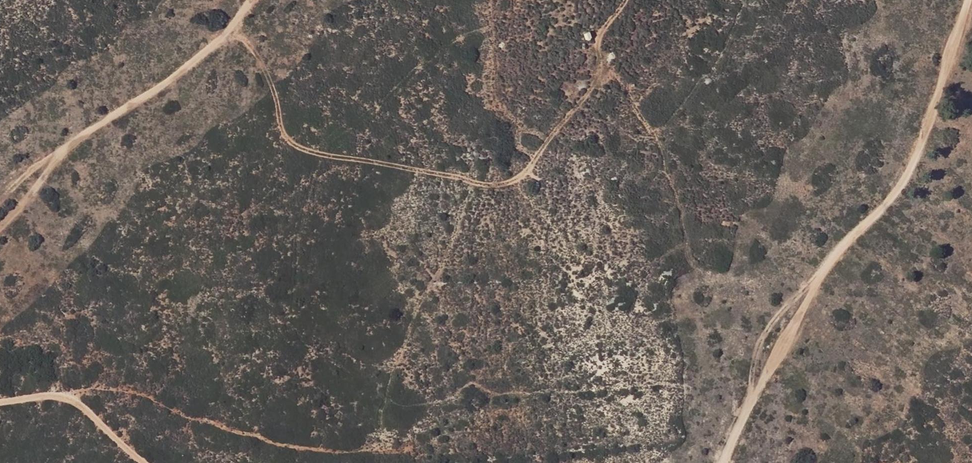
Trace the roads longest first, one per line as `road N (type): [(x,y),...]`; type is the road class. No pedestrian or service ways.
road 1 (track): [(734,462),(825,283),(925,158),(971,15)]
road 2 (track): [(0,224),(103,121),(211,48),(250,0)]
road 3 (track): [(0,401),(59,395),(78,401),(151,462)]

